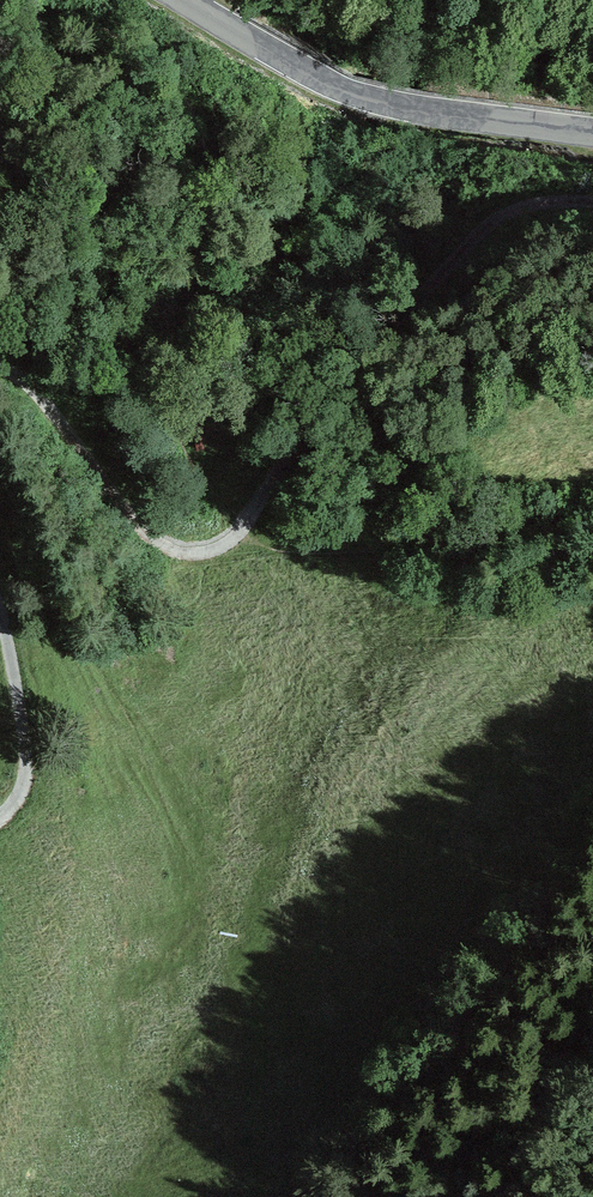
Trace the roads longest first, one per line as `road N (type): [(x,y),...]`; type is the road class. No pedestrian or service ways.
road 1 (track): [(592,201),(532,200),(495,216),(368,350),(246,531)]
road 2 (tertiary): [(592,131),(350,93),(183,0)]
road 3 (track): [(246,531),(180,552),(151,539),(47,405),(0,366)]
road 4 (track): [(404,1196),(520,1107),(592,1024)]
road 5 (track): [(0,613),(28,739),(28,782),(15,812),(0,818)]

